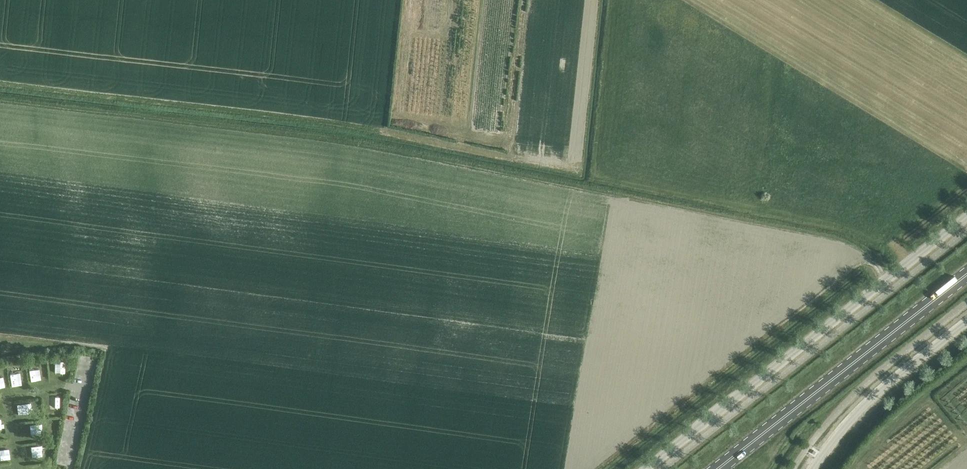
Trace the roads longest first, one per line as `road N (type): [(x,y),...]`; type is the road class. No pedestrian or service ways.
road 1 (unclassified): [(966,217),(648,468)]
road 2 (primary): [(966,277),(717,468)]
road 3 (unclassified): [(812,468),(854,416),(966,321)]

